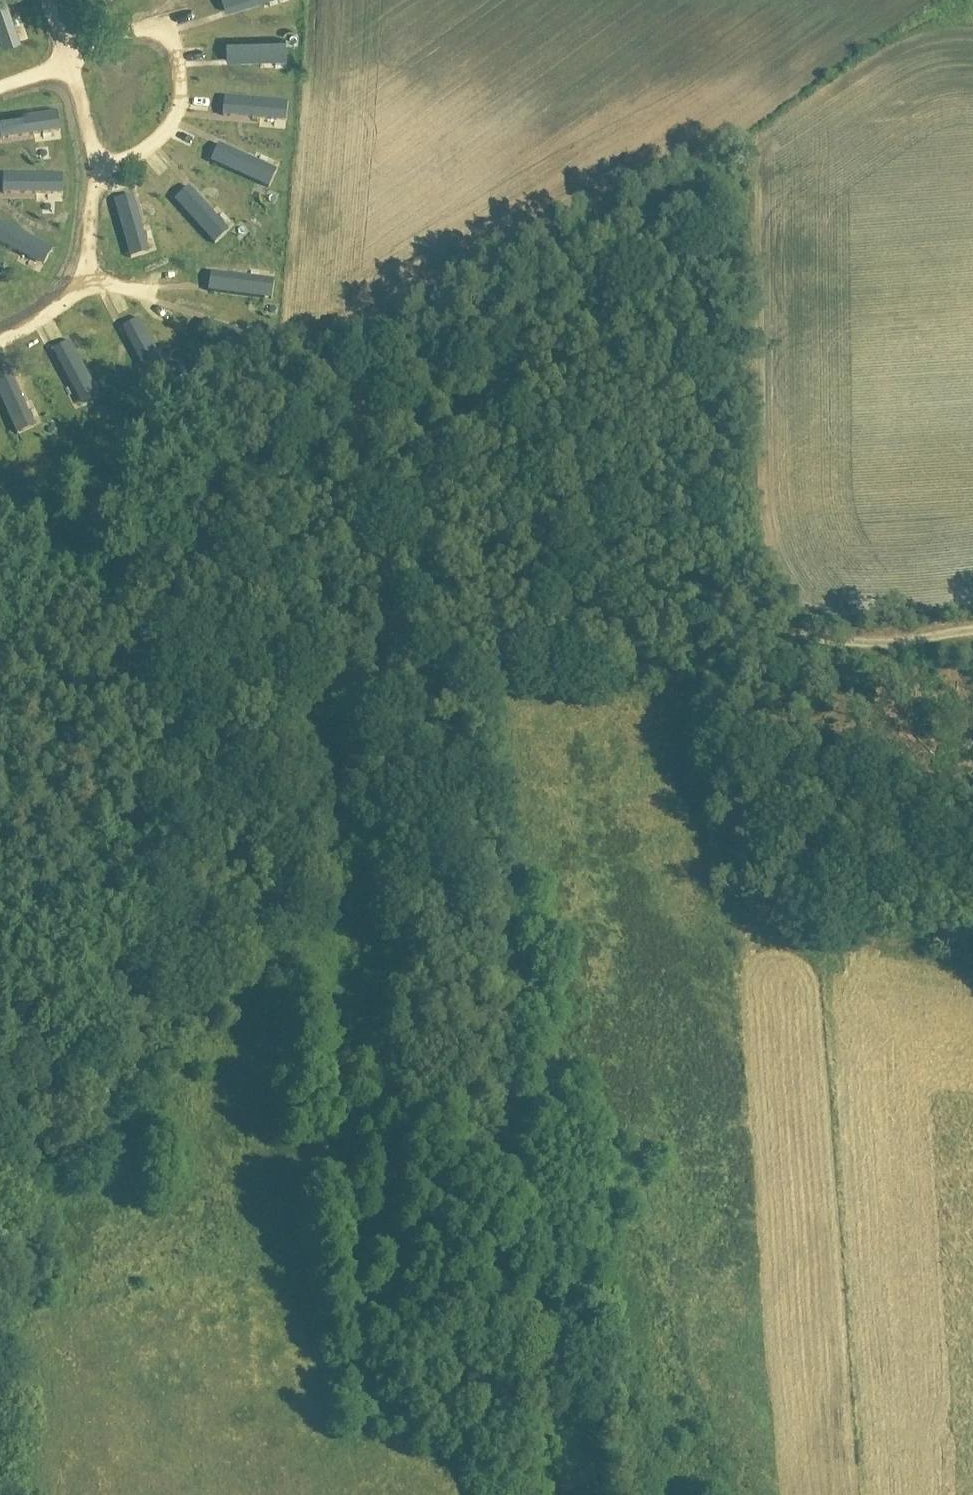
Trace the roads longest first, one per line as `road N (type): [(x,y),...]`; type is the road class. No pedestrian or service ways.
road 1 (track): [(0,1035),(220,883),(271,822),(294,744),(290,704),(322,676),(442,652),(590,657),(626,642),(680,574)]
road 2 (track): [(972,622),(800,635),(491,472),(327,407),(262,416)]
road 3 (track): [(262,416),(195,460),(165,525),(173,624),(191,681),(231,723),(220,883)]

